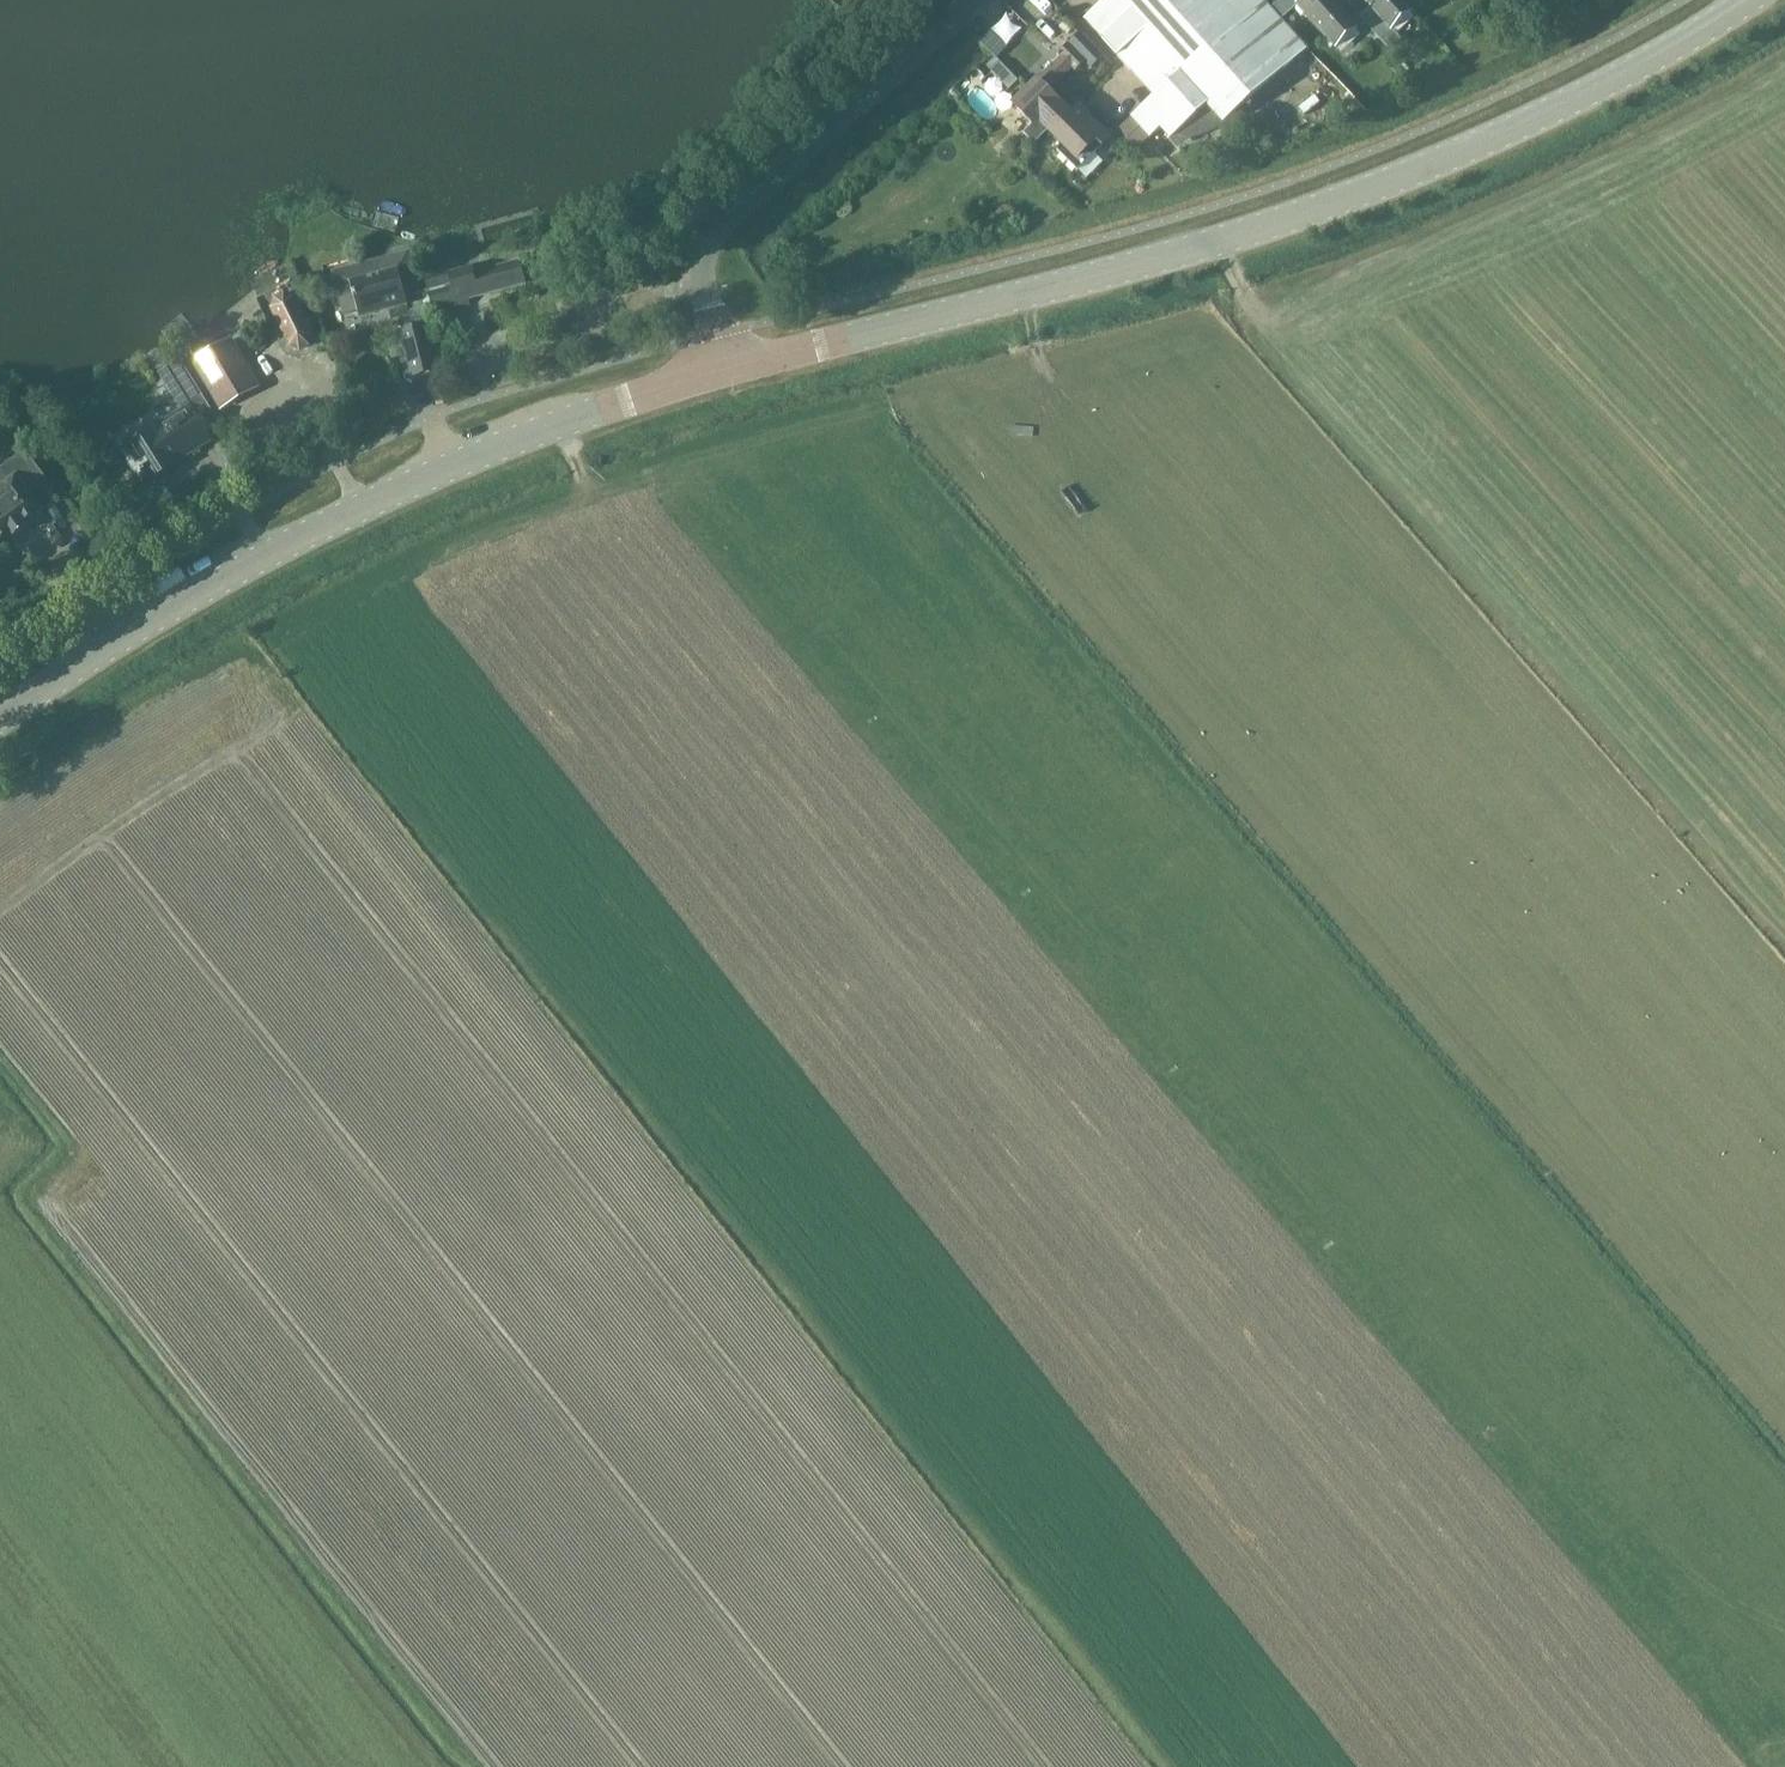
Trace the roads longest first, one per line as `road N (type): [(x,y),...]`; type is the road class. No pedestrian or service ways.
road 1 (tertiary): [(723,369),(1227,239),(1504,130),(1612,79),(1742,0)]
road 2 (tertiary): [(0,720),(256,556),(384,494),(512,437),(723,369)]
road 3 (residential): [(723,369),(704,291),(713,236),(978,0)]

